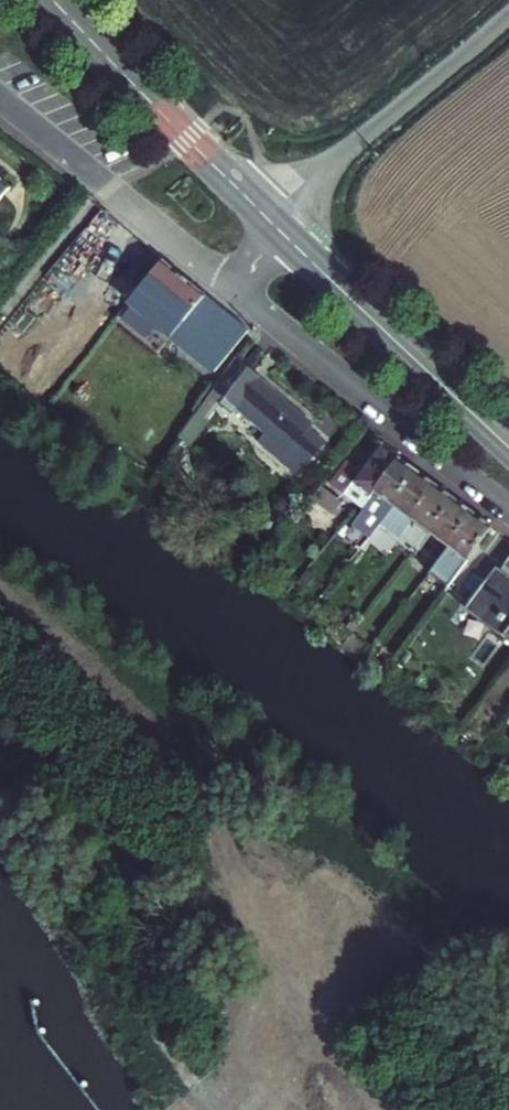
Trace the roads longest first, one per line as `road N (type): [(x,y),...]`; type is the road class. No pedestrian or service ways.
road 1 (residential): [(249,300),(508,504)]
road 2 (residential): [(0,98),(249,300)]
road 3 (unclassified): [(272,223),(508,15)]
road 4 (primary): [(272,223),(55,0)]
road 5 (primary): [(508,447),(298,248)]

